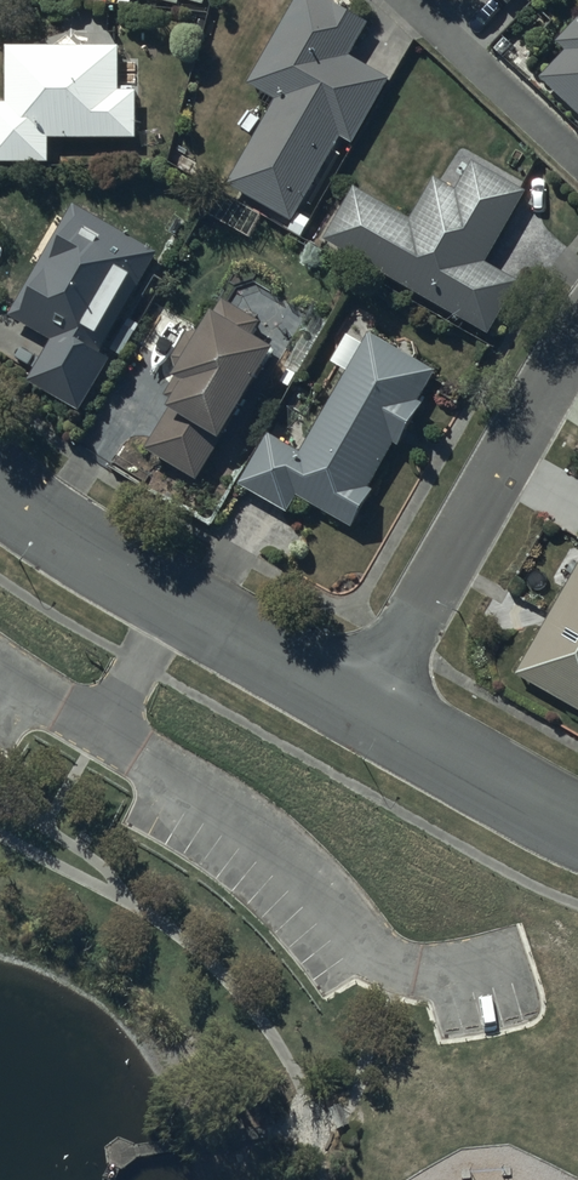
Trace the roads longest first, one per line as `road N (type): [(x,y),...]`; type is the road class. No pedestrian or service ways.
road 1 (residential): [(361,703),(577,330)]
road 2 (residential): [(0,486),(176,601),(361,703)]
road 3 (residential): [(361,703),(577,823)]

